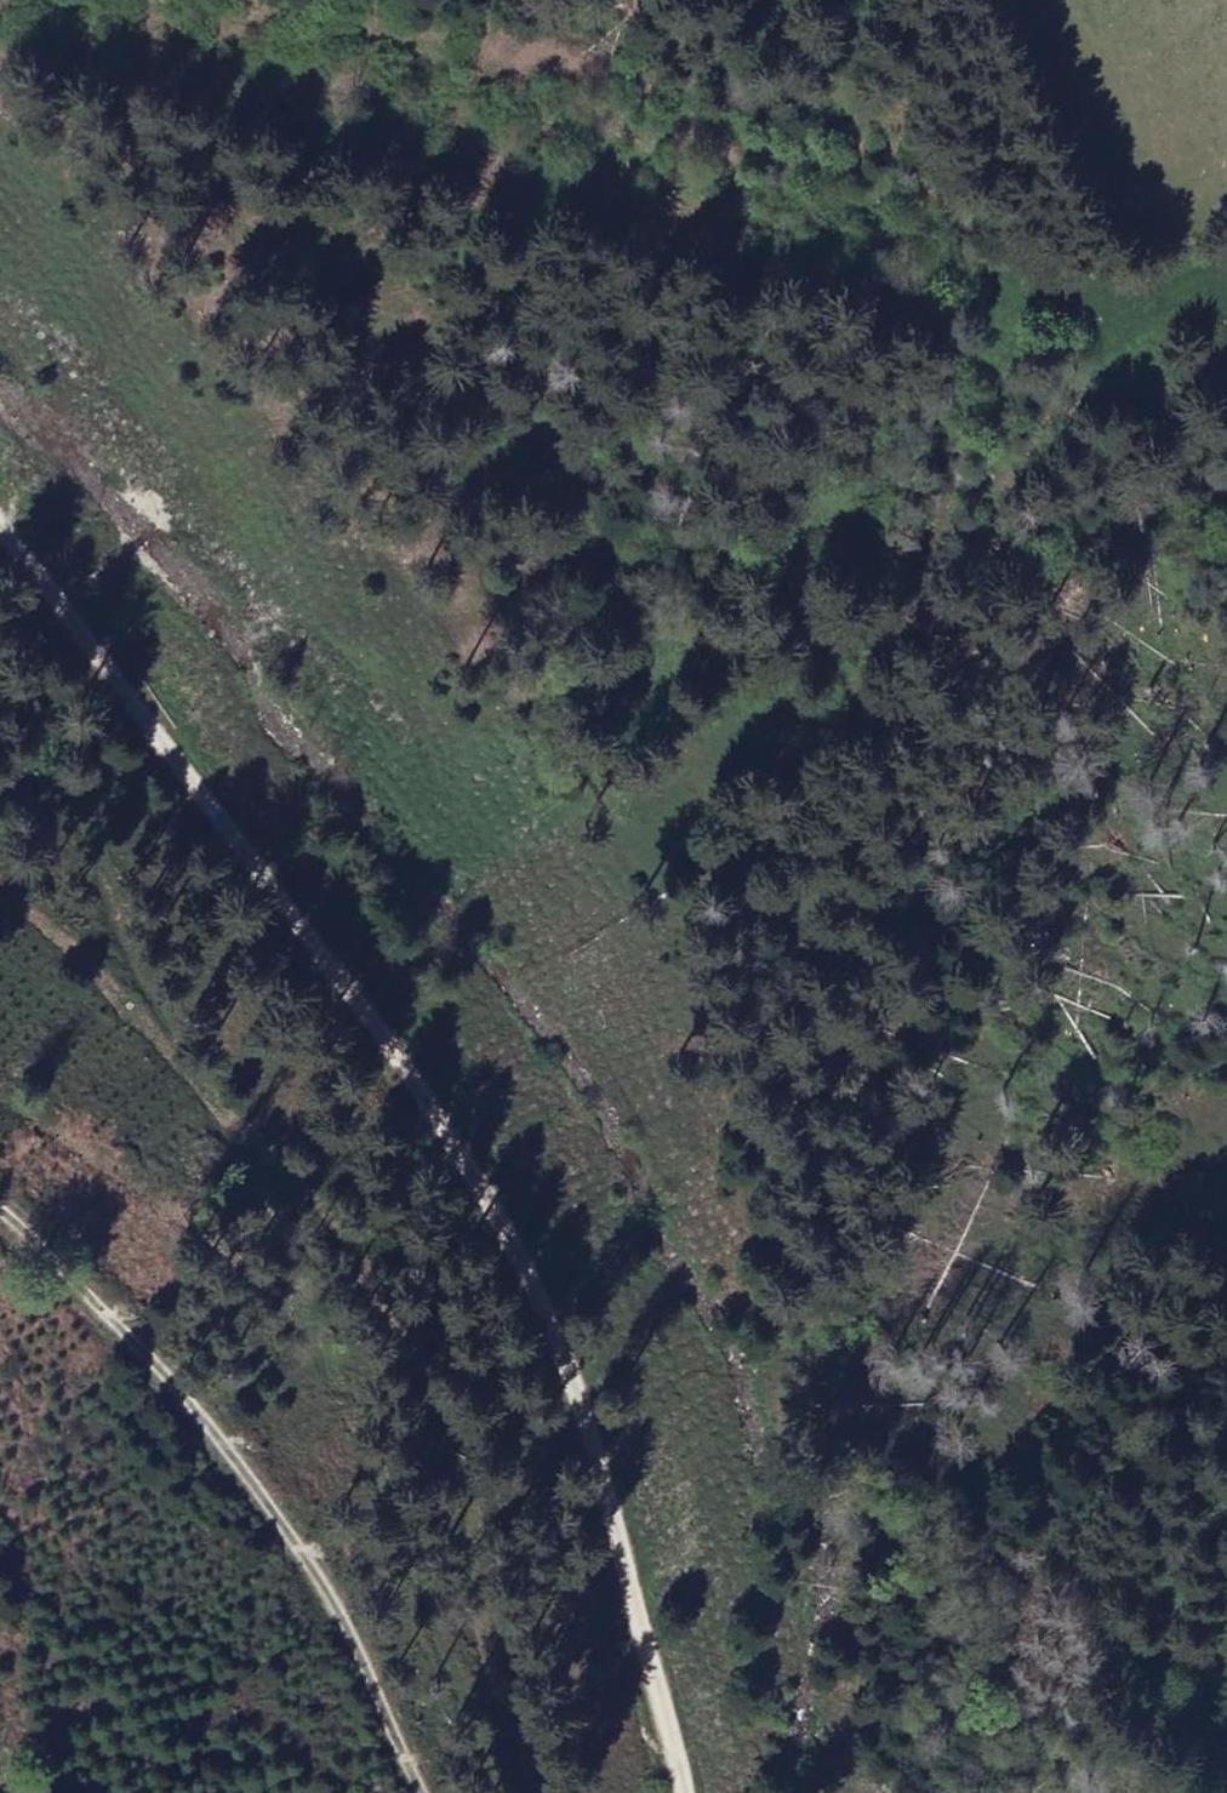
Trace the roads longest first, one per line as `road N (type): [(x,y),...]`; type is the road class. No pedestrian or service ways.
road 1 (track): [(0,530),(454,1139),(553,1336),(684,1792)]
road 2 (track): [(420,1792),(320,1580),(255,1485),(173,1382),(0,1210)]

